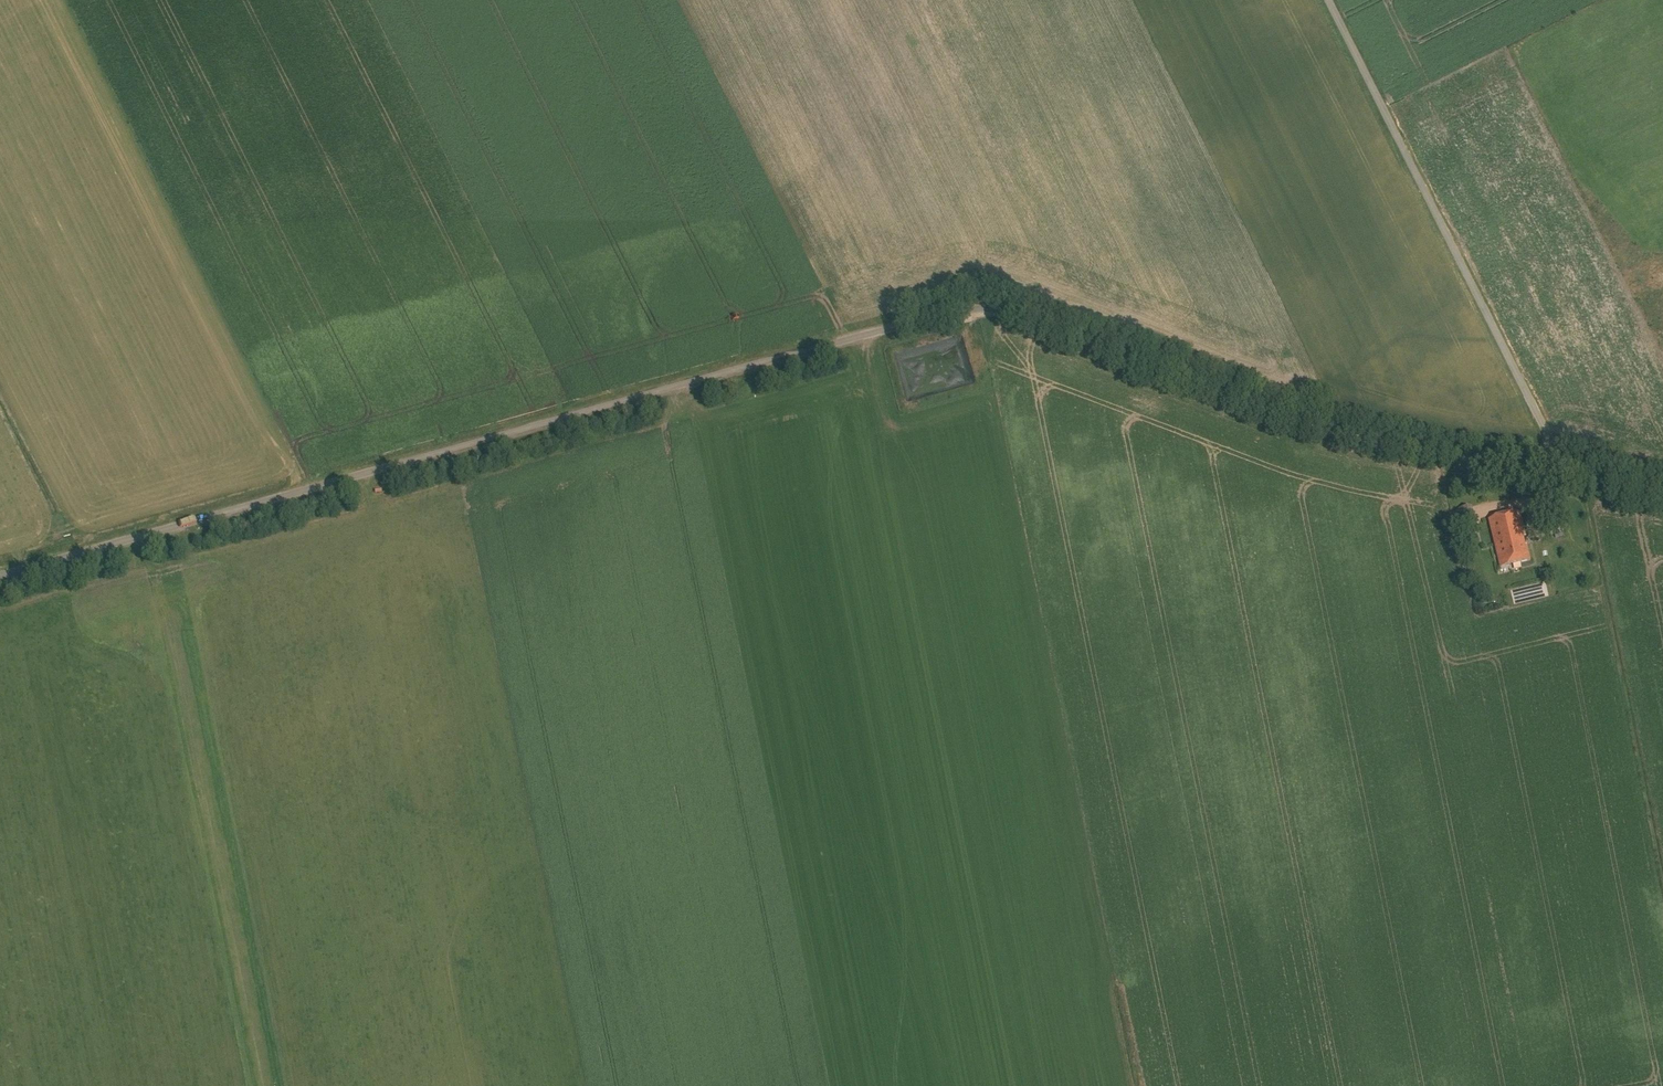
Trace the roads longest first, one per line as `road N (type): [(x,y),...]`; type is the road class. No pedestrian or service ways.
road 1 (unclassified): [(0,575),(991,306),(1333,431),(1563,476)]
road 2 (unclassified): [(1563,476),(1329,0)]

